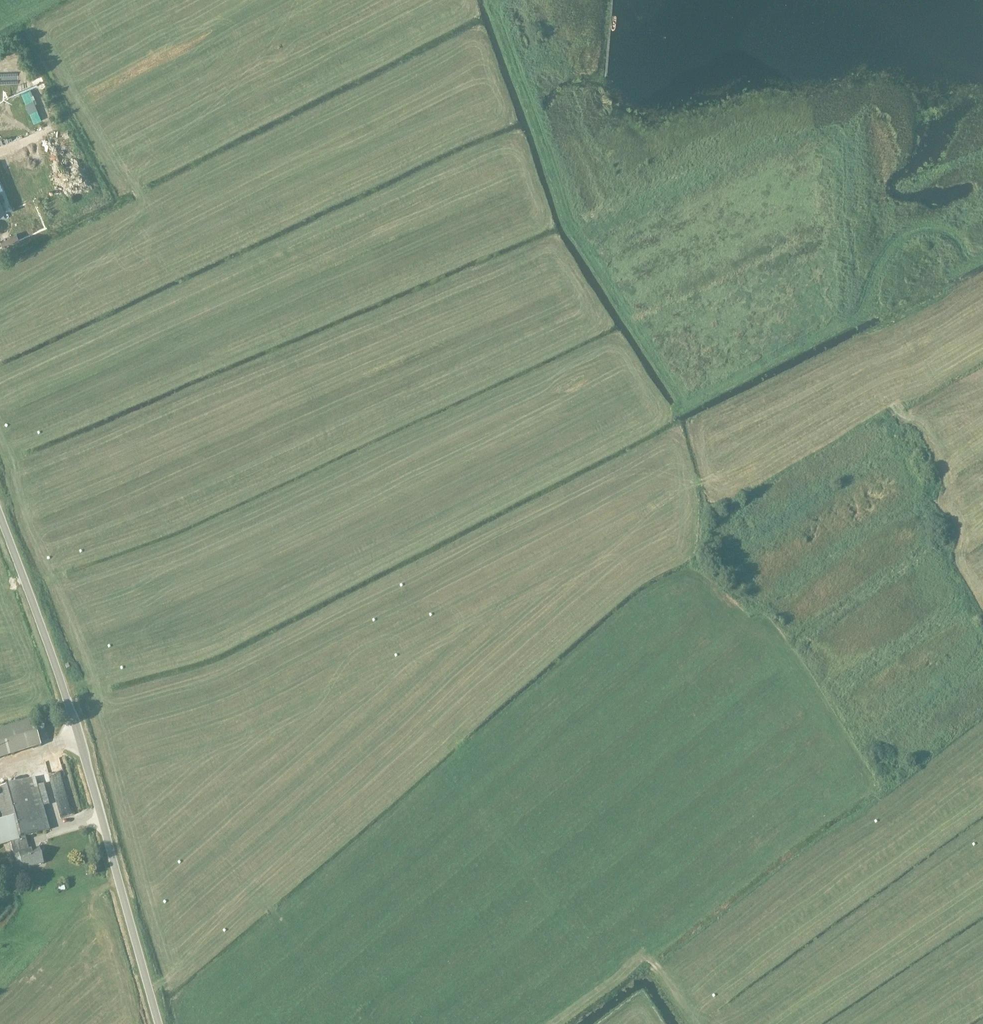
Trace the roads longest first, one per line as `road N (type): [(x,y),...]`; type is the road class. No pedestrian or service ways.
road 1 (unclassified): [(158,1023),(74,721),(0,517)]

